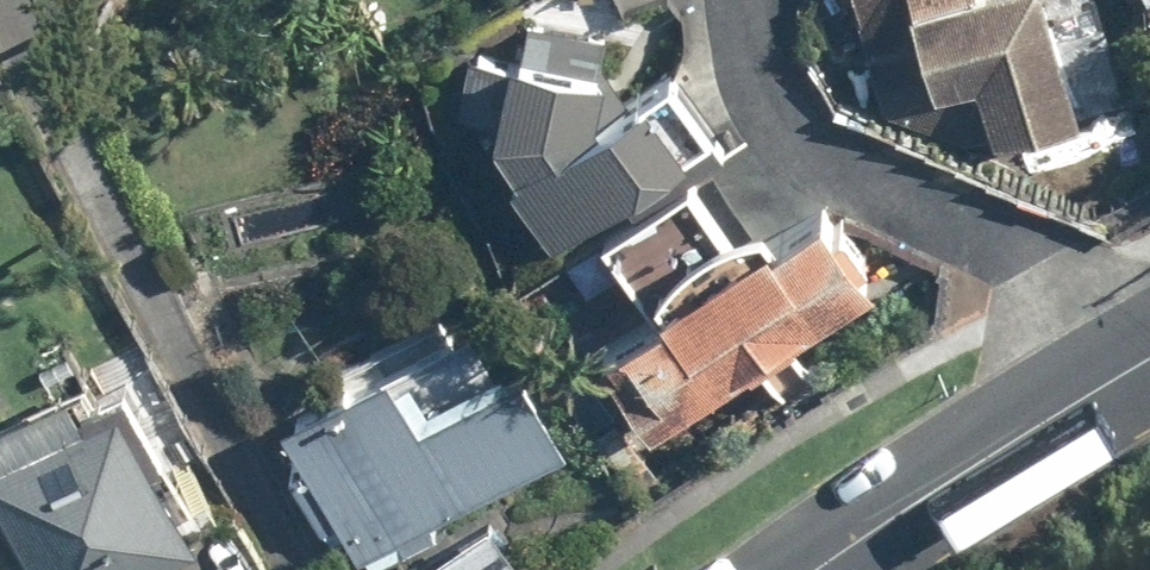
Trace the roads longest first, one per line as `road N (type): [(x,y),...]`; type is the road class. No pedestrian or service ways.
road 1 (tertiary): [(1149,357),(812,569)]

